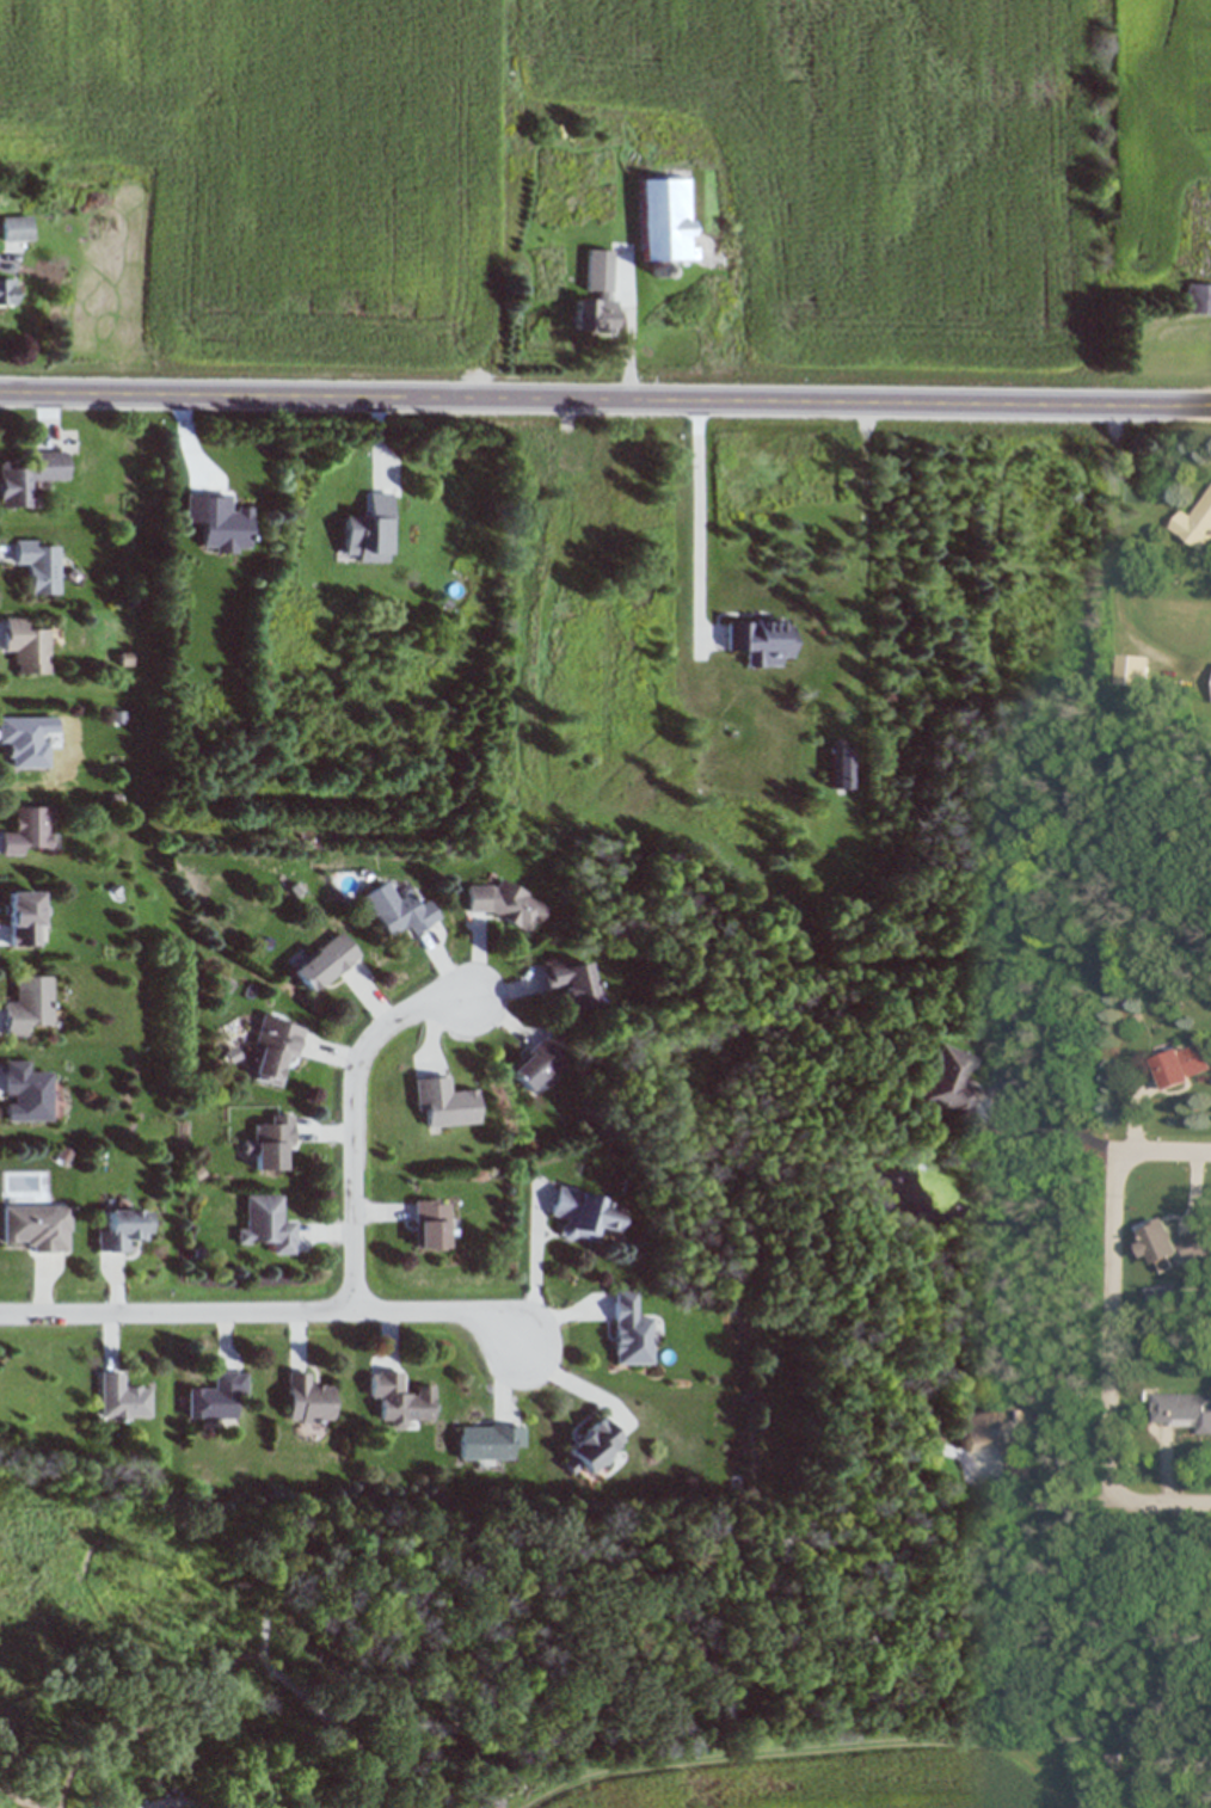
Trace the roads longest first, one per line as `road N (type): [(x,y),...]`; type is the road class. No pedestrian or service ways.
road 1 (residential): [(0,392),(1210,404)]
road 2 (residential): [(0,1316),(454,1312),(518,1337)]
road 3 (residential): [(485,995),(395,1021),(359,1062),(356,1312)]
road 4 (residential): [(699,399),(697,750)]
road 5 (residential): [(1119,1155),(1109,1484),(1115,1498)]

